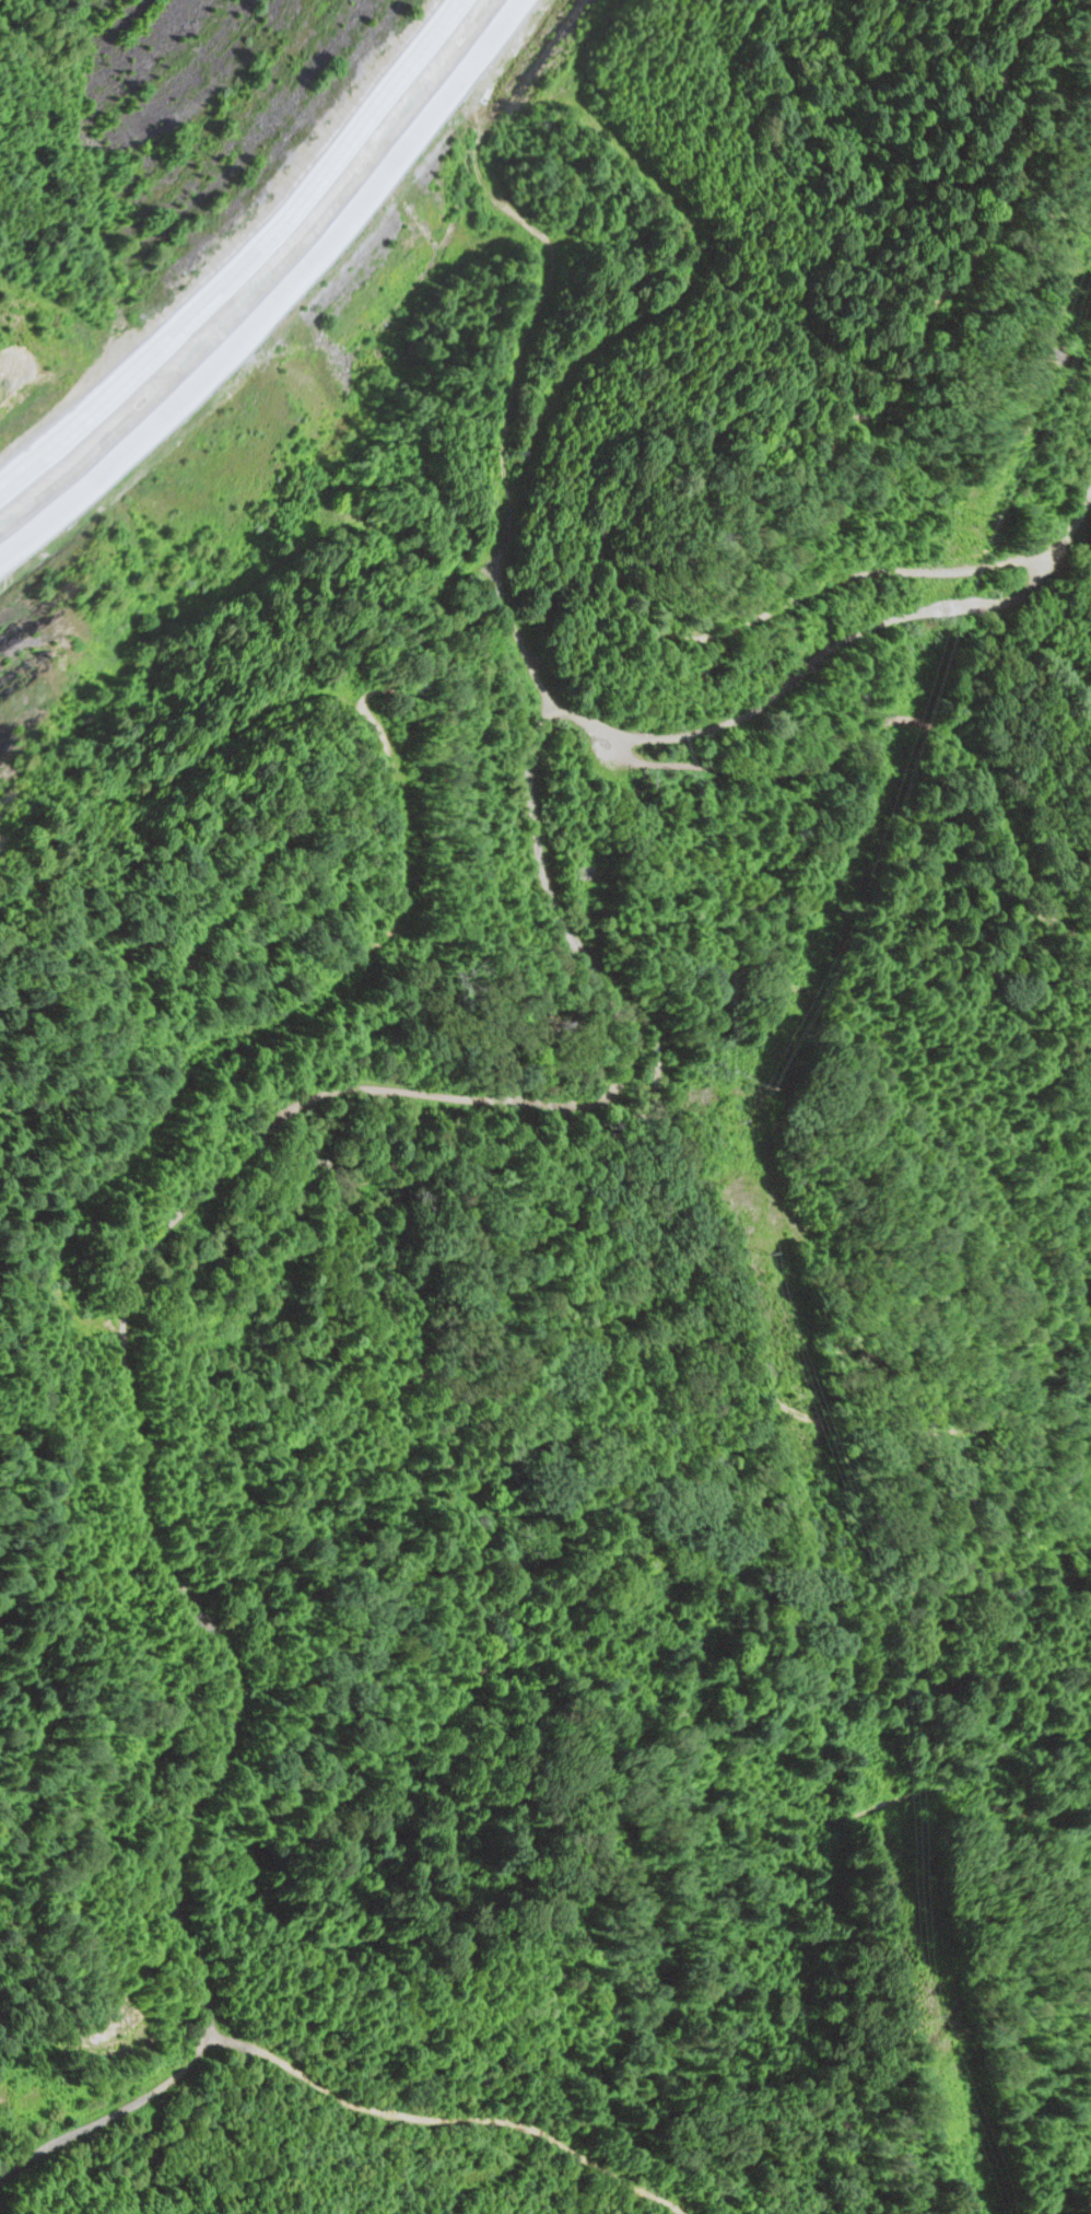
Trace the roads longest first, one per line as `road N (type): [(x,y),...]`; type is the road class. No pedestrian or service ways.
road 1 (trunk): [(0,563),(180,388),(514,0)]
road 2 (trunk): [(456,0),(144,368),(0,499)]

